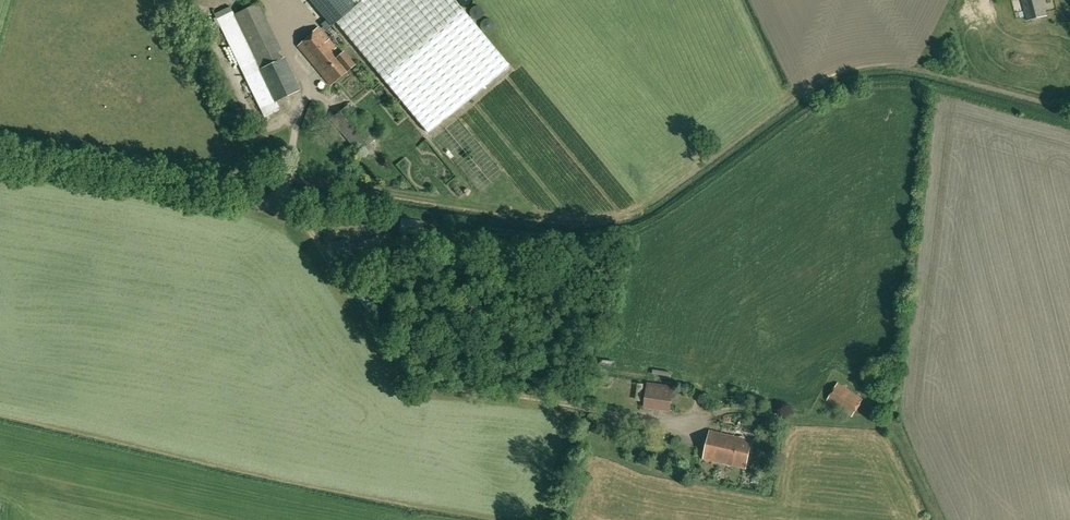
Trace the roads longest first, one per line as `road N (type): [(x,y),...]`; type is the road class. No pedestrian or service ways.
road 1 (unclassified): [(281,205),(0,159)]

